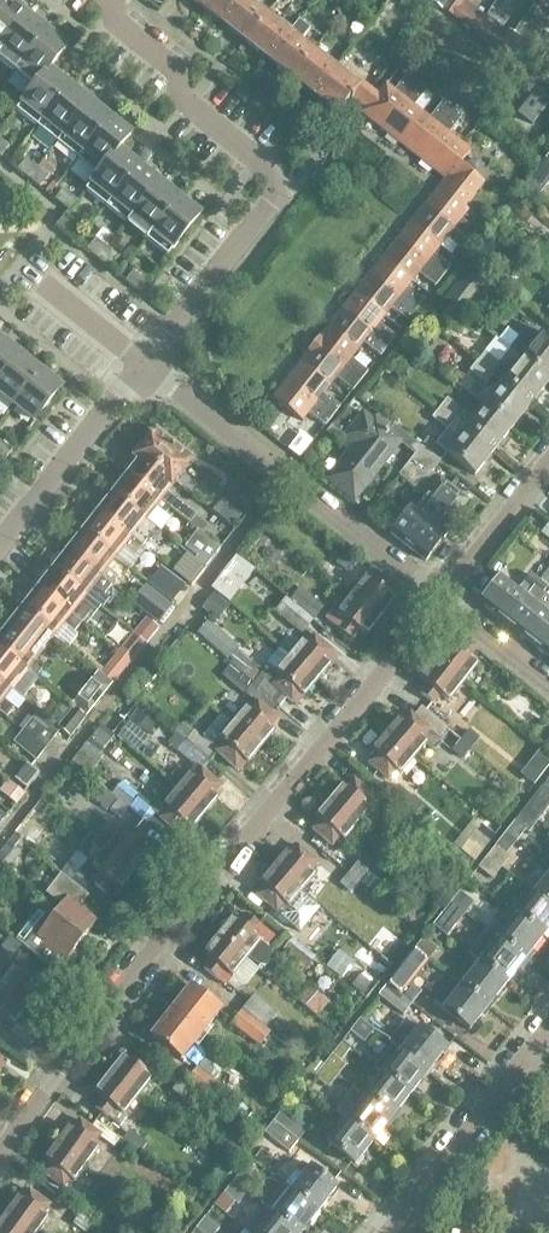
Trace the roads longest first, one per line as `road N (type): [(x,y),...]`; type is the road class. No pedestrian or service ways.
road 1 (residential): [(0,1150),(154,945),(441,597)]
road 2 (residential): [(146,367),(270,210),(274,193),(267,171),(189,106),(173,67),(118,25),(112,0)]
road 3 (residential): [(441,597),(146,367)]
road 4 (residential): [(387,1232),(548,1027)]
road 5 (residential): [(0,544),(146,367)]
road 6 (residential): [(441,597),(548,463)]
road 7 (residential): [(548,683),(441,597)]
road 8 (residential): [(146,367),(44,287)]

